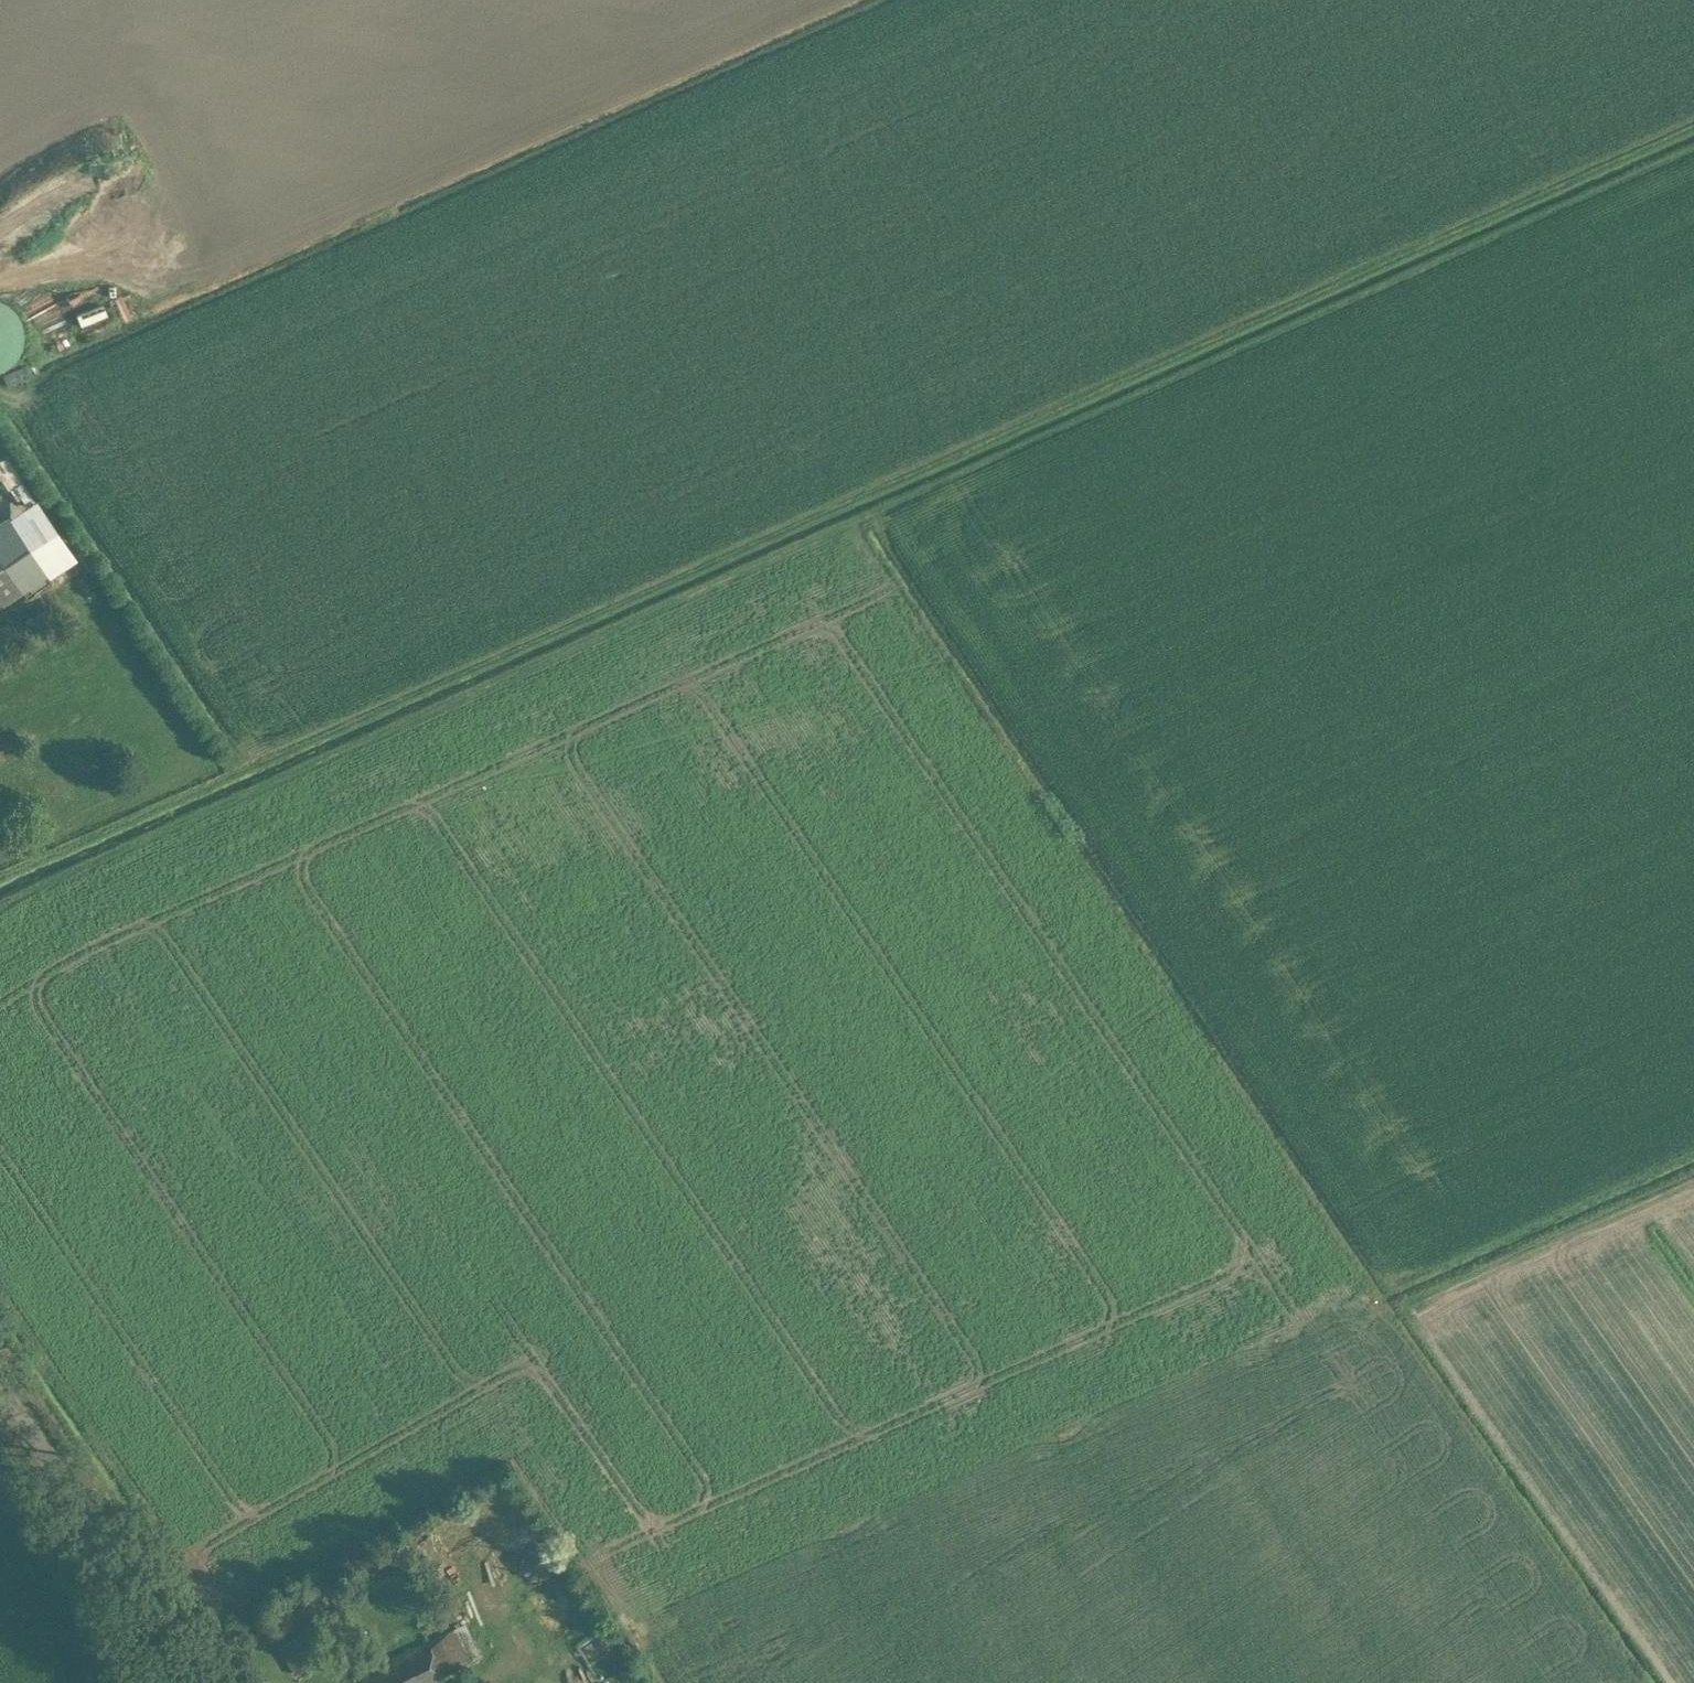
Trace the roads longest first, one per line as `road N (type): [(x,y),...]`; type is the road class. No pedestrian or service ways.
road 1 (unclassified): [(197,1682),(0,1393)]

